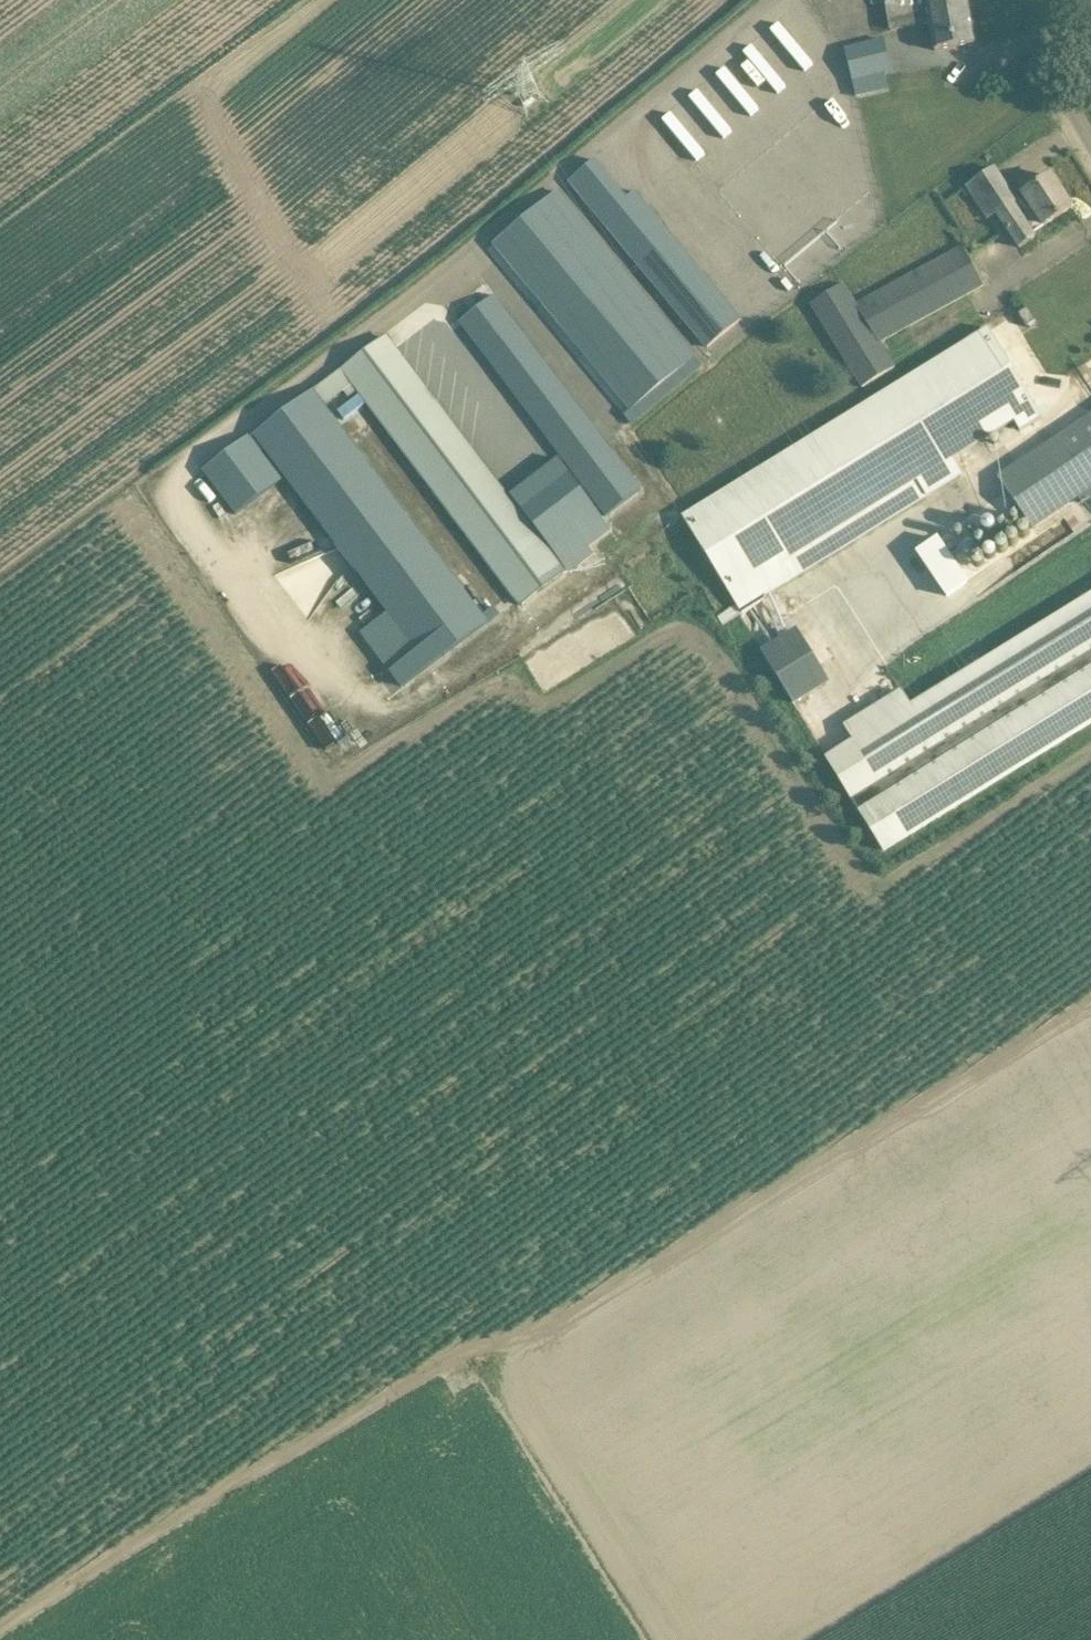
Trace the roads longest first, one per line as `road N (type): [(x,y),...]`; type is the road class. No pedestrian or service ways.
road 1 (unclassified): [(1090,148),(1051,55),(1044,0)]

